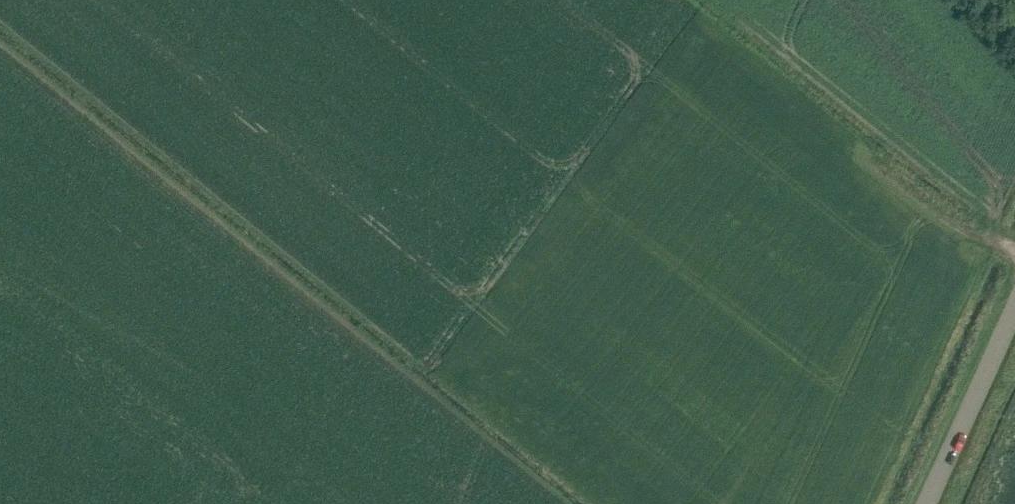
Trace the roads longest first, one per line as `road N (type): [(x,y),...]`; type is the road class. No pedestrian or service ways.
road 1 (unclassified): [(926,503),(1014,306)]

